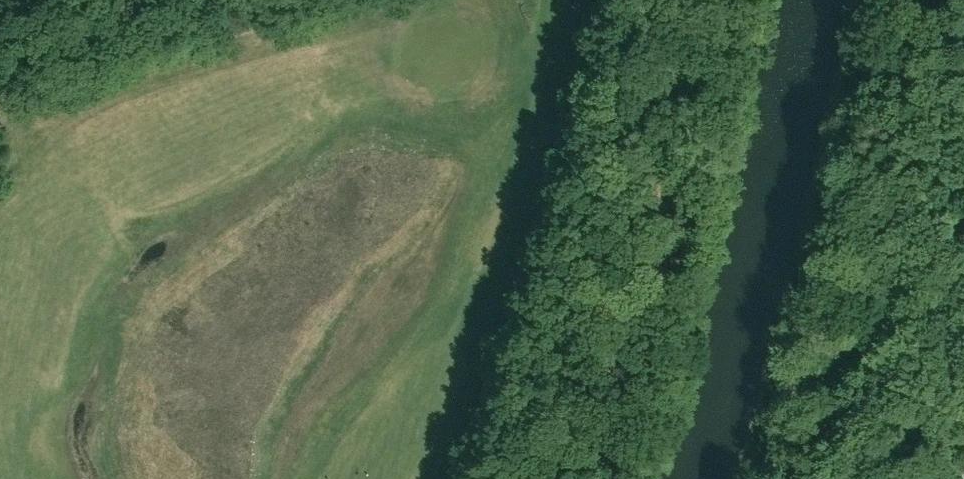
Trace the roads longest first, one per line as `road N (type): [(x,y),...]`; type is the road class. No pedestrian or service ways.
road 1 (track): [(612,478),(677,221),(670,82),(717,0)]
road 2 (track): [(0,61),(157,0)]

